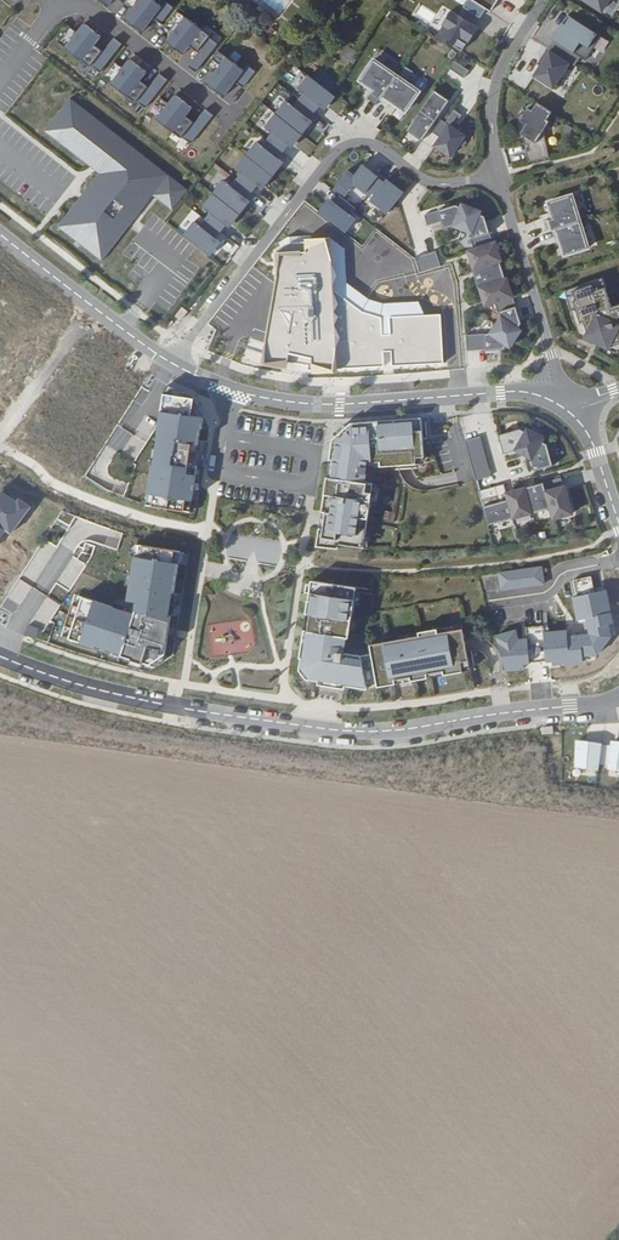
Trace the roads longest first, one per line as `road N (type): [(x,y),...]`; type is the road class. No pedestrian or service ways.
road 1 (residential): [(618,697),(343,732),(96,689),(0,656)]
road 2 (residential): [(499,181),(439,185),(373,144),(344,147),(172,363)]
road 3 (residential): [(172,363),(278,401),(515,391),(561,407)]
road 4 (residential): [(561,407),(499,181)]
road 5 (residential): [(499,181),(492,103),(500,69),(544,0)]
road 6 (residential): [(81,0),(232,117)]
road 7 (residential): [(0,435),(94,308)]
road 8 (residential): [(561,407),(586,431),(618,522)]
road 9 (unclassified): [(94,308),(0,233)]

